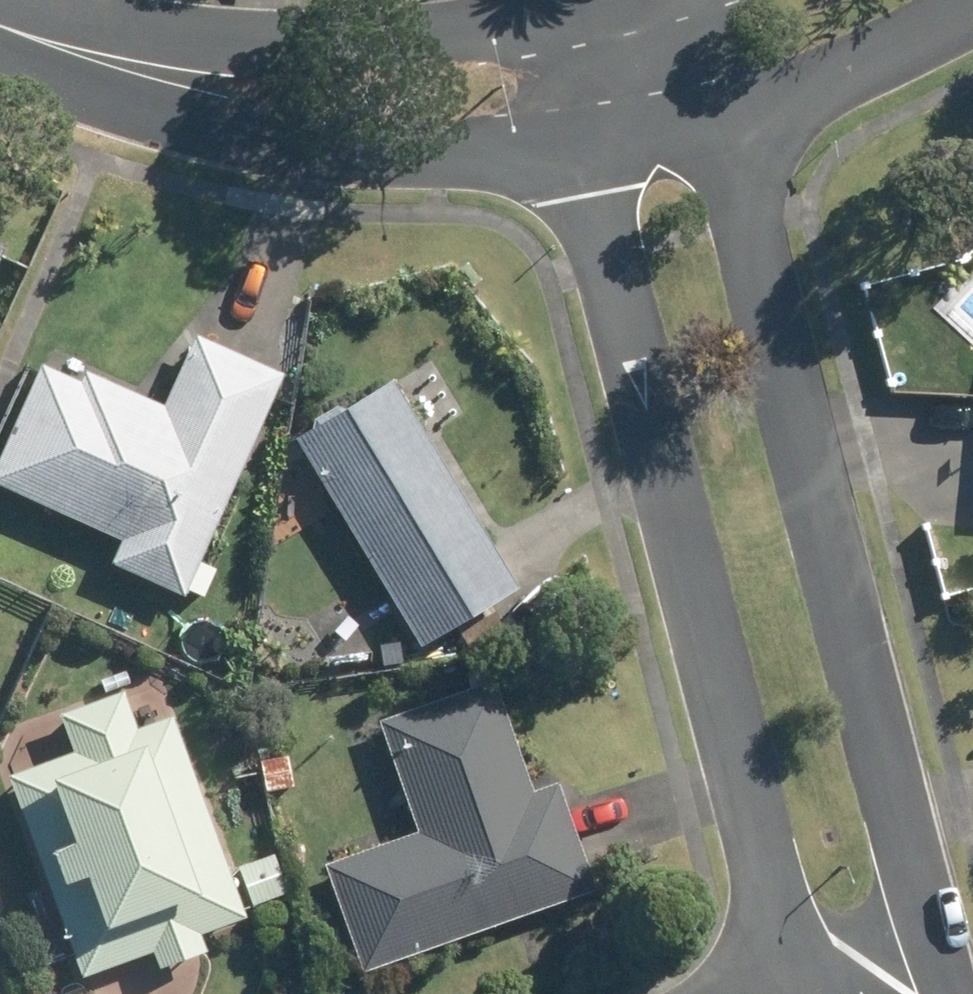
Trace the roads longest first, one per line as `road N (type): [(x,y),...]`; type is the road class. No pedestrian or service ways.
road 1 (residential): [(579,144),(778,918),(808,979)]
road 2 (residential): [(938,931),(723,115)]
road 3 (residential): [(0,26),(352,41),(436,36),(605,0)]
road 4 (residential): [(579,144),(381,151),(219,129),(0,29)]
road 5 (residential): [(967,0),(874,53),(723,115)]
road 6 (residential): [(579,144),(581,72),(619,0)]
road 7 (residential): [(625,0),(689,56),(723,115)]
road 8 (residential): [(723,115),(579,144)]
road 9 (residential): [(808,979),(938,931)]

